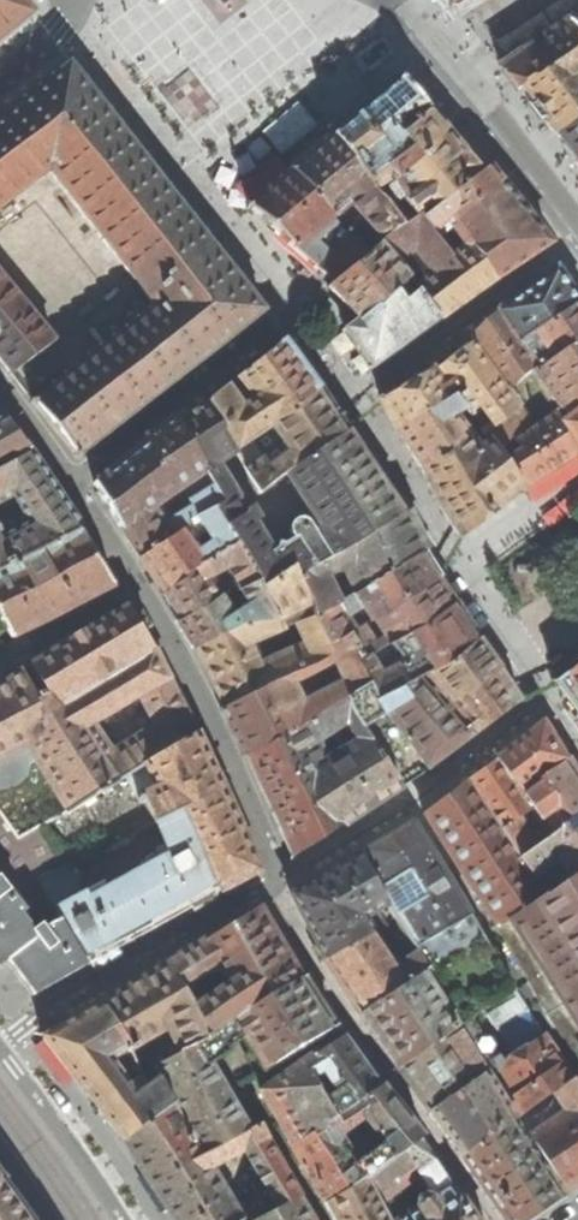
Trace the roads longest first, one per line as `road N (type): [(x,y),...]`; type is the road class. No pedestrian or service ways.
road 1 (residential): [(577,229),(448,56),(389,0)]
road 2 (residential): [(0,1039),(126,1219)]
road 3 (residential): [(63,0),(66,36),(0,90)]

